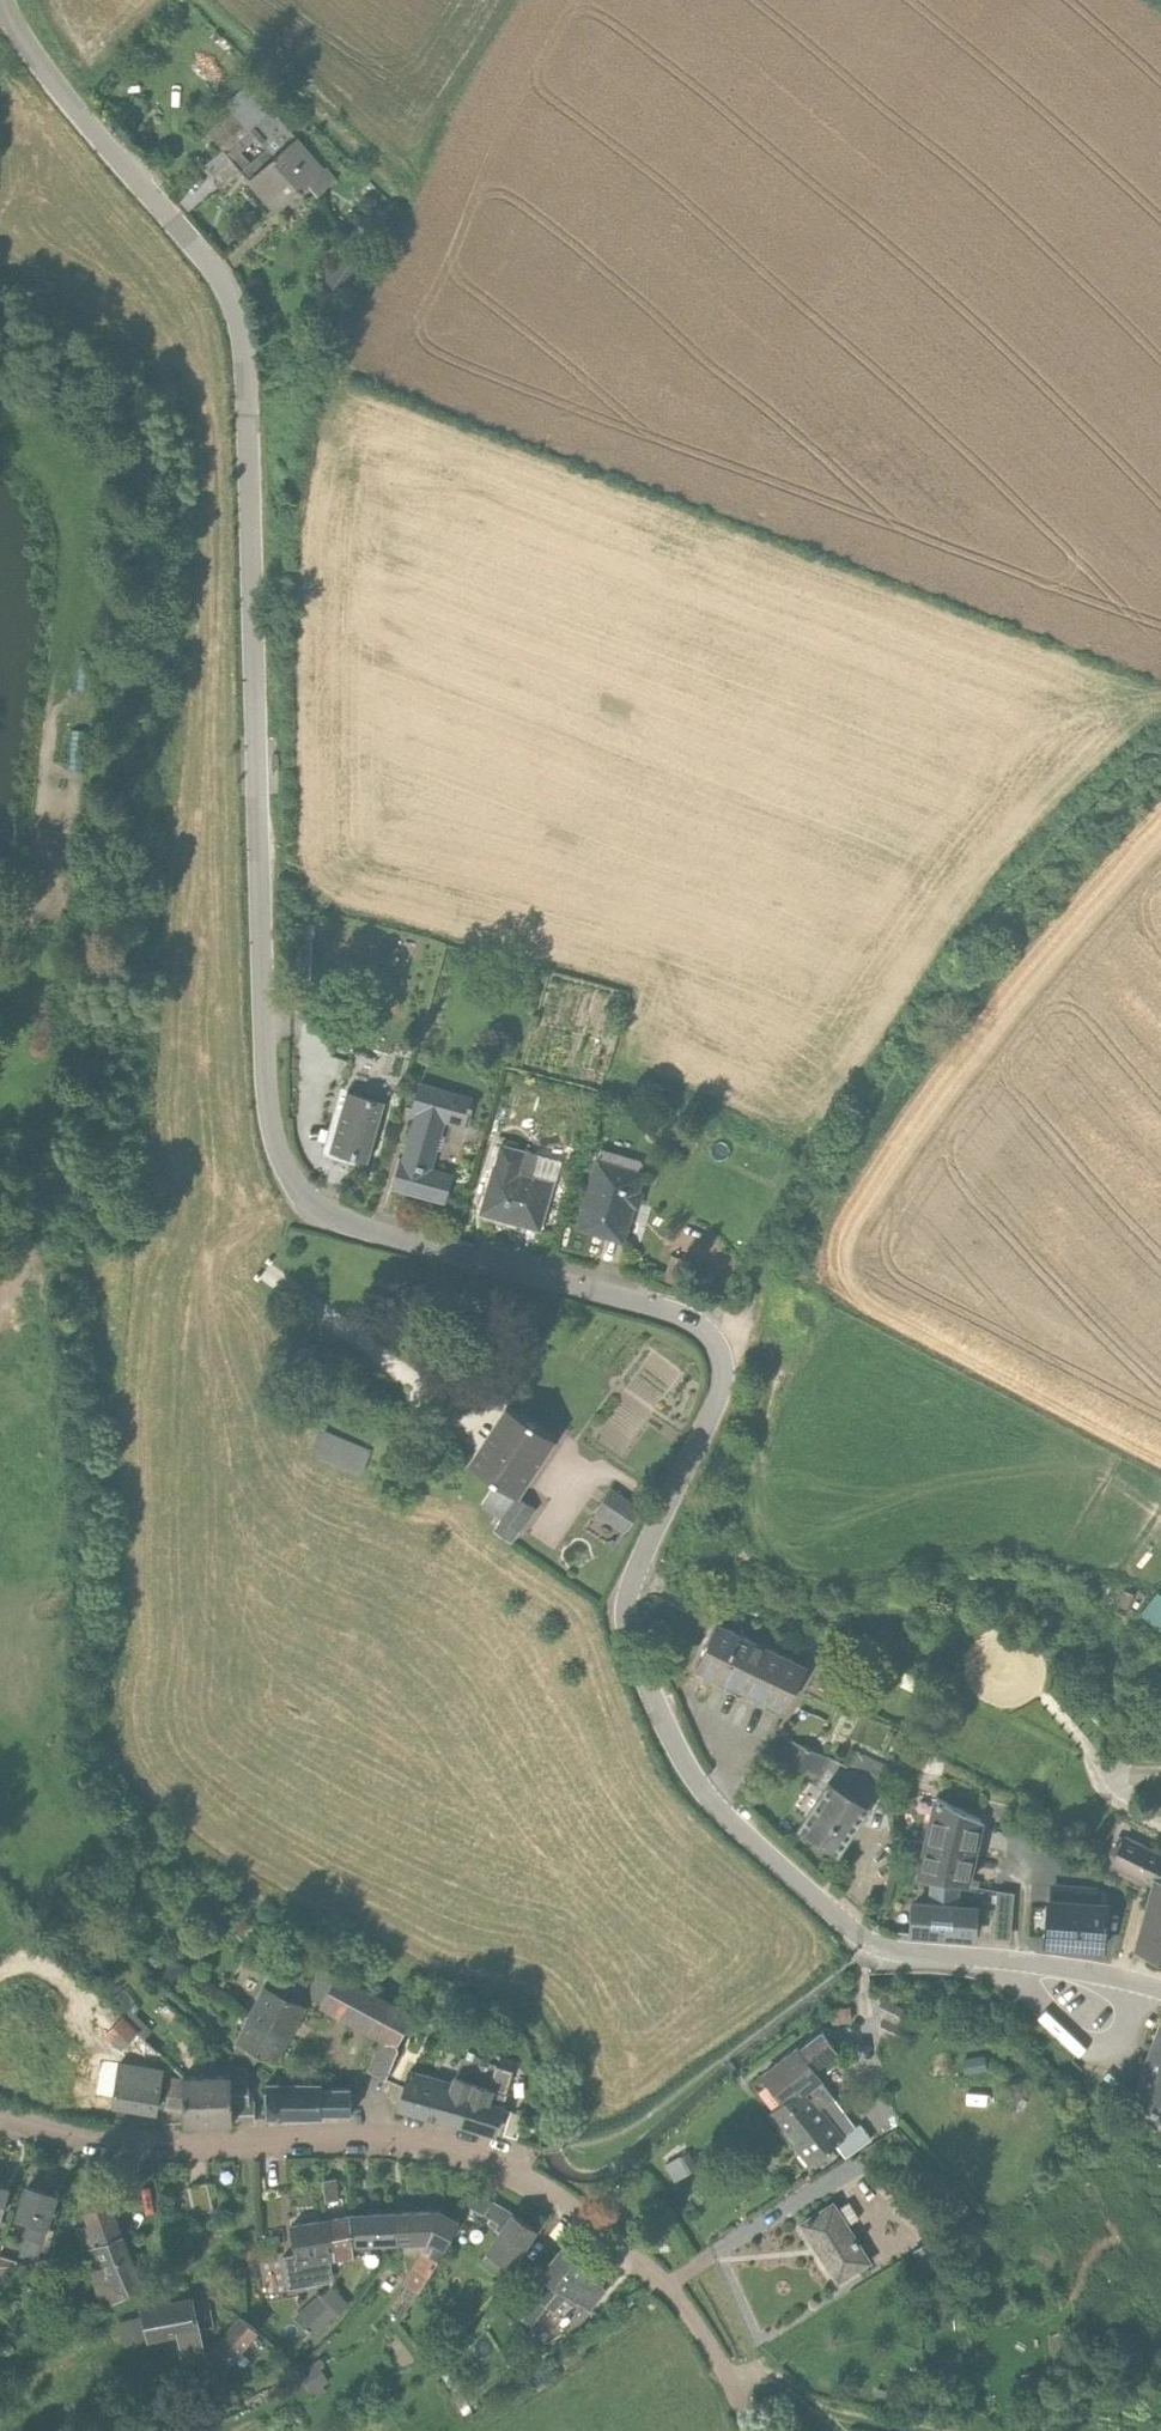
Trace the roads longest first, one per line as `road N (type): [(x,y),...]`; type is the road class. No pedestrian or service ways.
road 1 (unclassified): [(1160,1990),(1040,1964),(879,1949),(707,1793),(678,1743),(629,1619),(636,1574),(716,1396),(723,1359),(709,1325),(689,1309),(331,1214),(302,1191),(282,1158),(267,1093),(238,300),(225,274),(46,66),(10,0)]
road 2 (residential): [(749,2430),(714,2356),(666,2287),(501,2162),(390,2137),(122,2143),(0,2114)]
road 3 (track): [(719,1342),(750,1310),(872,1102),(1019,881),(1069,821),(1160,740)]
road 4 (track): [(730,2389),(766,2375),(859,2421),(933,2430)]

